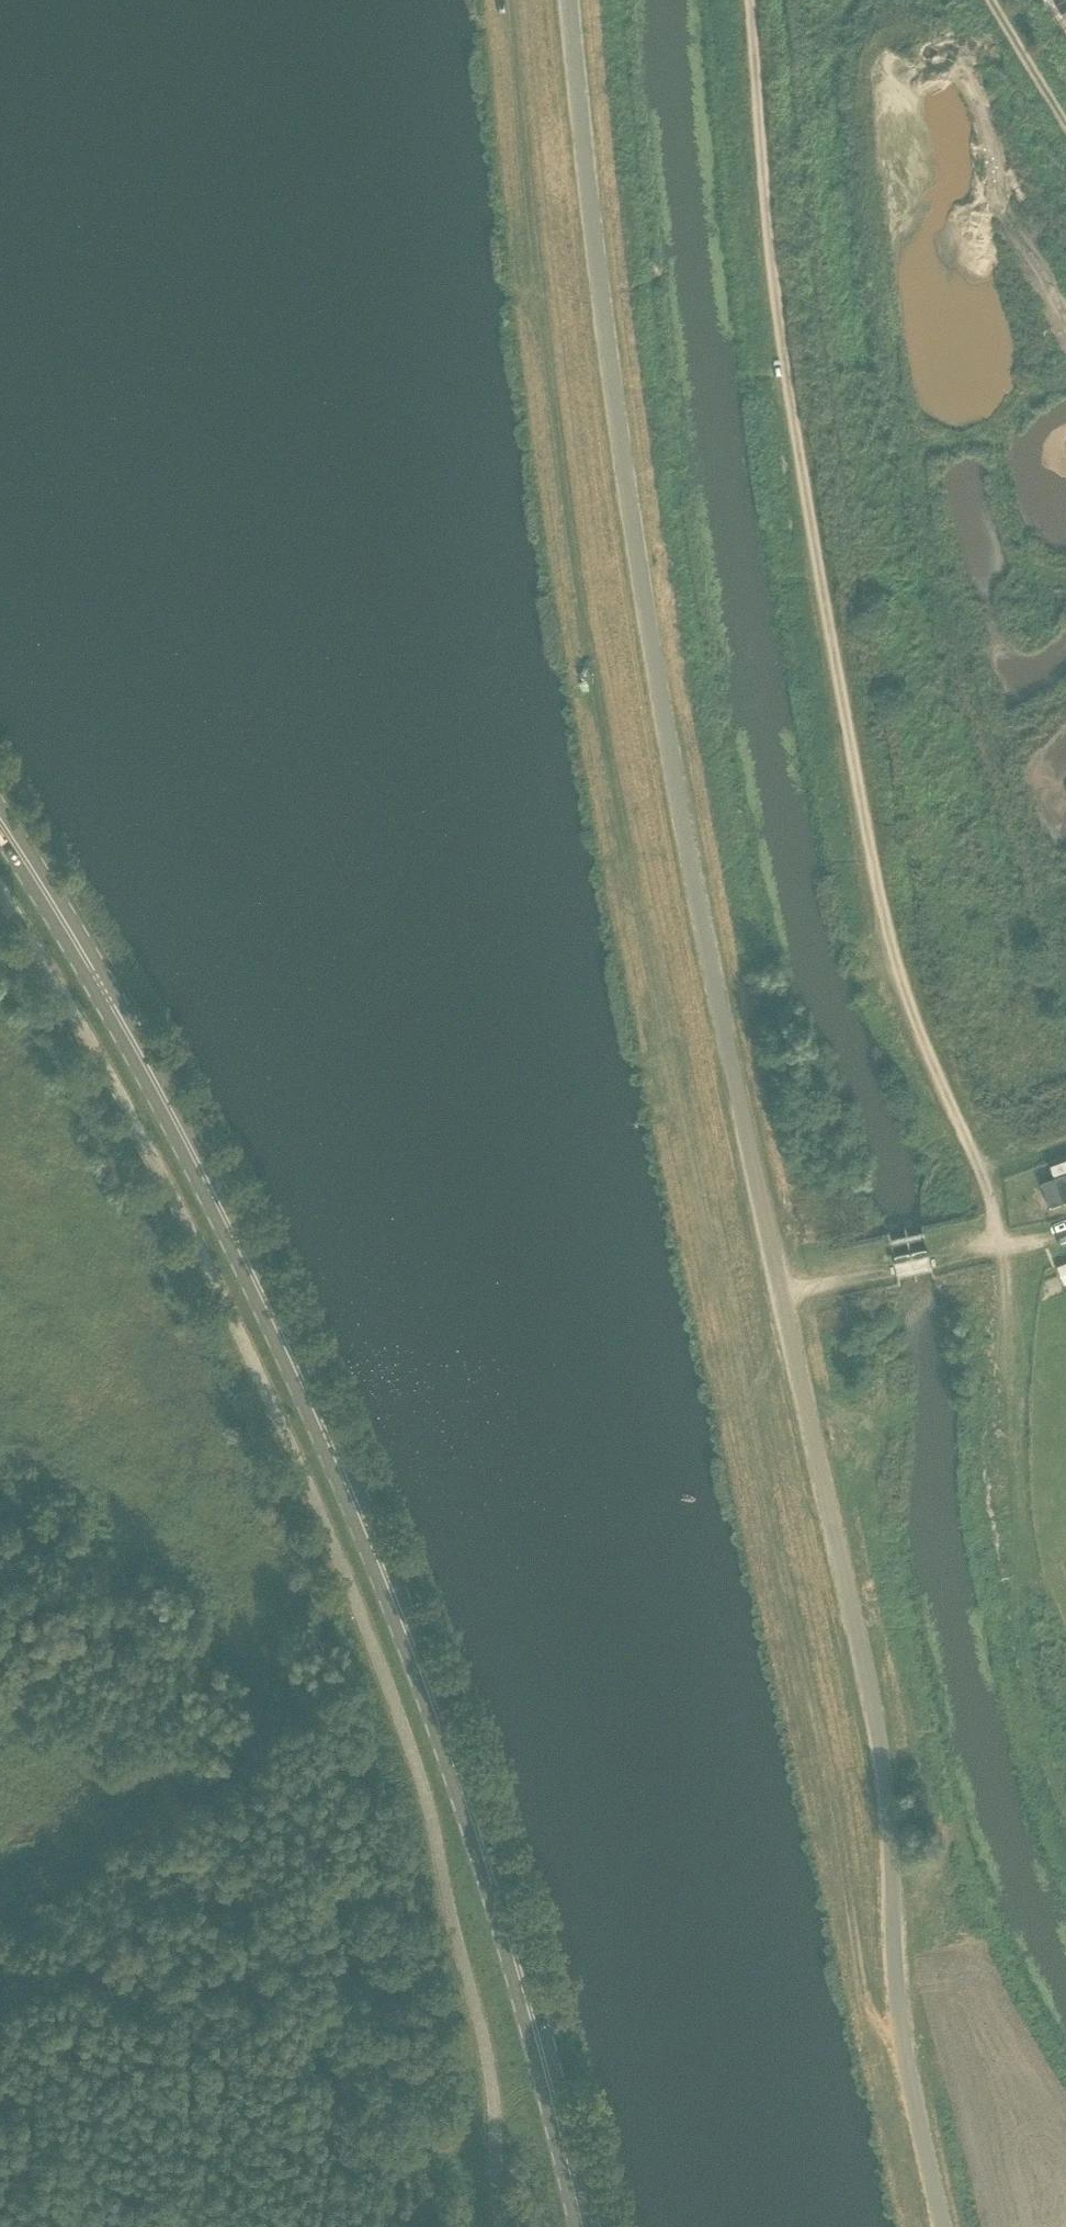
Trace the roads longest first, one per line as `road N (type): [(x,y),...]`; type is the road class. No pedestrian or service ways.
road 1 (unclassified): [(935,2226),(912,2117),(908,1922),(643,619),(596,302),(569,0)]
road 2 (secondary): [(581,2226),(470,1787),(328,1421),(239,1231),(0,830)]
road 3 (track): [(1002,1248),(921,1054),(847,725),(775,284),(746,0)]
road 4 (track): [(989,0),(1065,127)]

